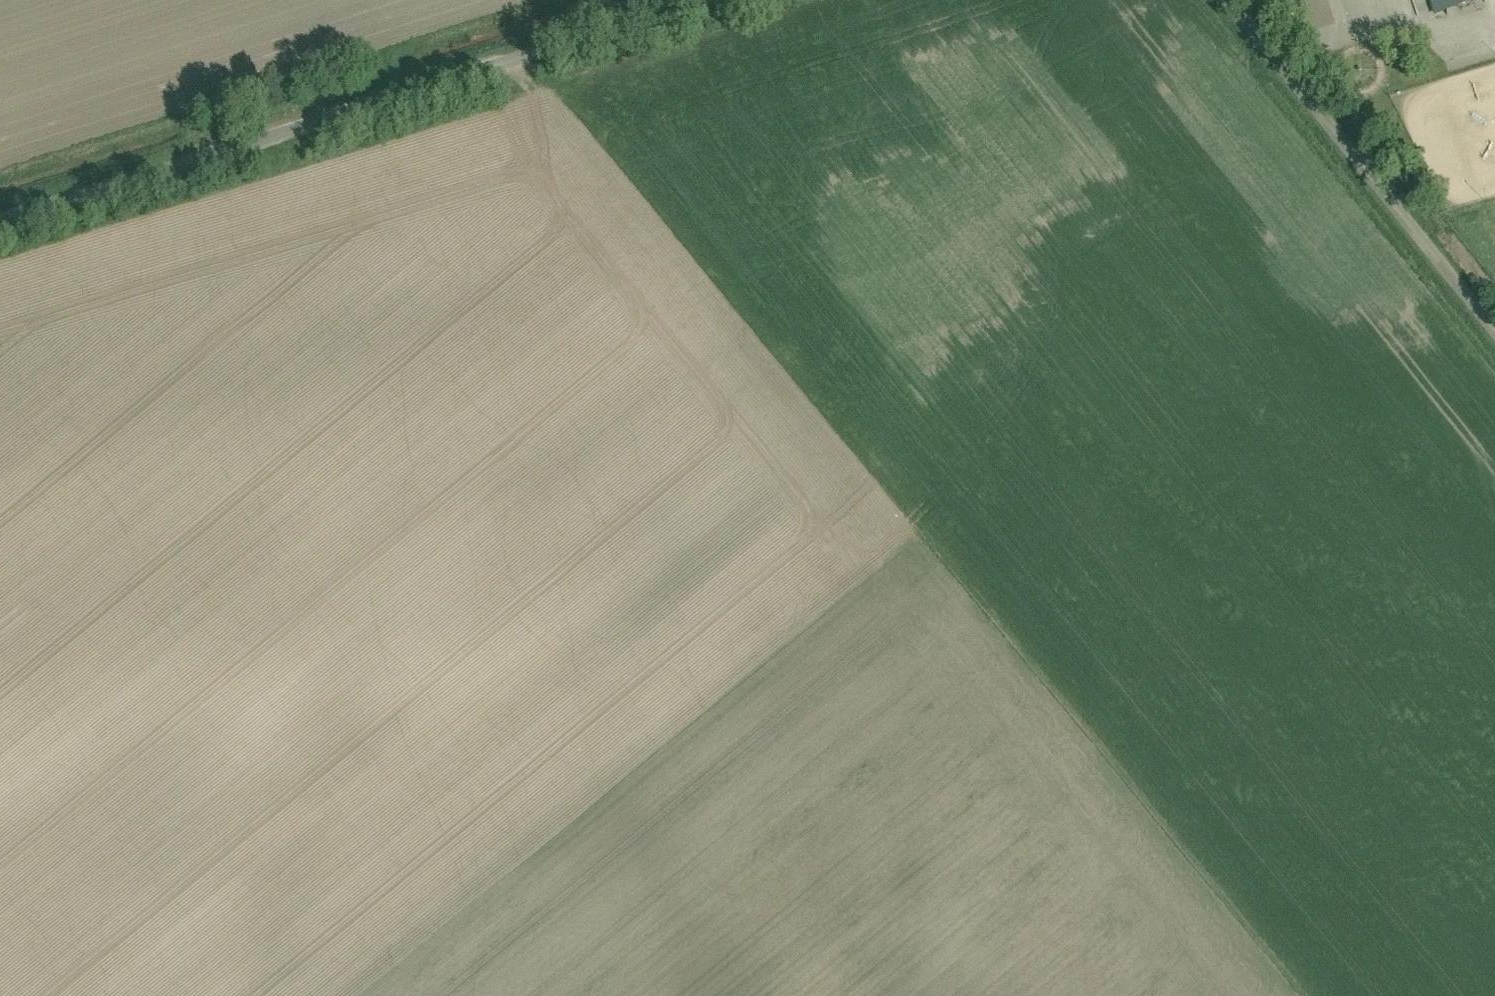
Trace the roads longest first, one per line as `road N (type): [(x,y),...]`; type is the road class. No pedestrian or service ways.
road 1 (residential): [(0,221),(727,0)]
road 2 (unclassified): [(1227,0),(1494,334)]

